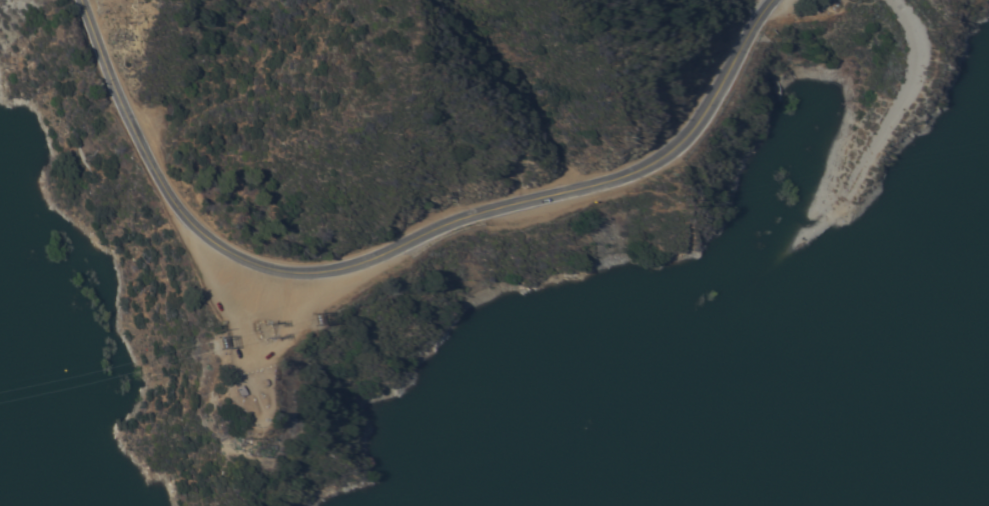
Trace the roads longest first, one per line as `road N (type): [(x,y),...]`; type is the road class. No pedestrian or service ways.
road 1 (tertiary): [(80,0),(138,145),(173,206),(220,247),(296,273),(354,265),(452,222),(608,181),(662,156),(691,128),(771,0)]

